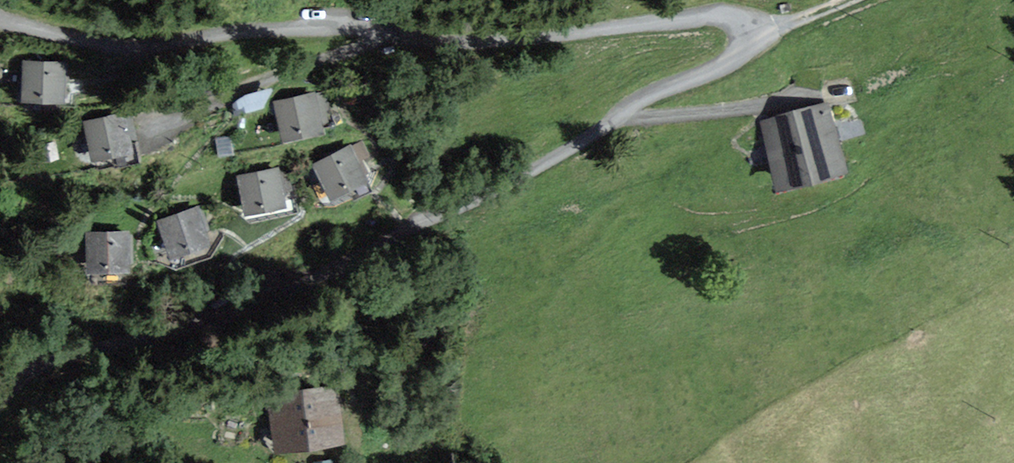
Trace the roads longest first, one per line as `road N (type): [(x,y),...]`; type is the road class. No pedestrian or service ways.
road 1 (unclassified): [(0,402),(52,357),(143,342),(344,266),(532,169),(642,97),(716,70),(741,55),(748,37)]
road 2 (unclassified): [(748,37),(734,21),(713,19),(500,40),(229,31),(131,50),(0,19)]

